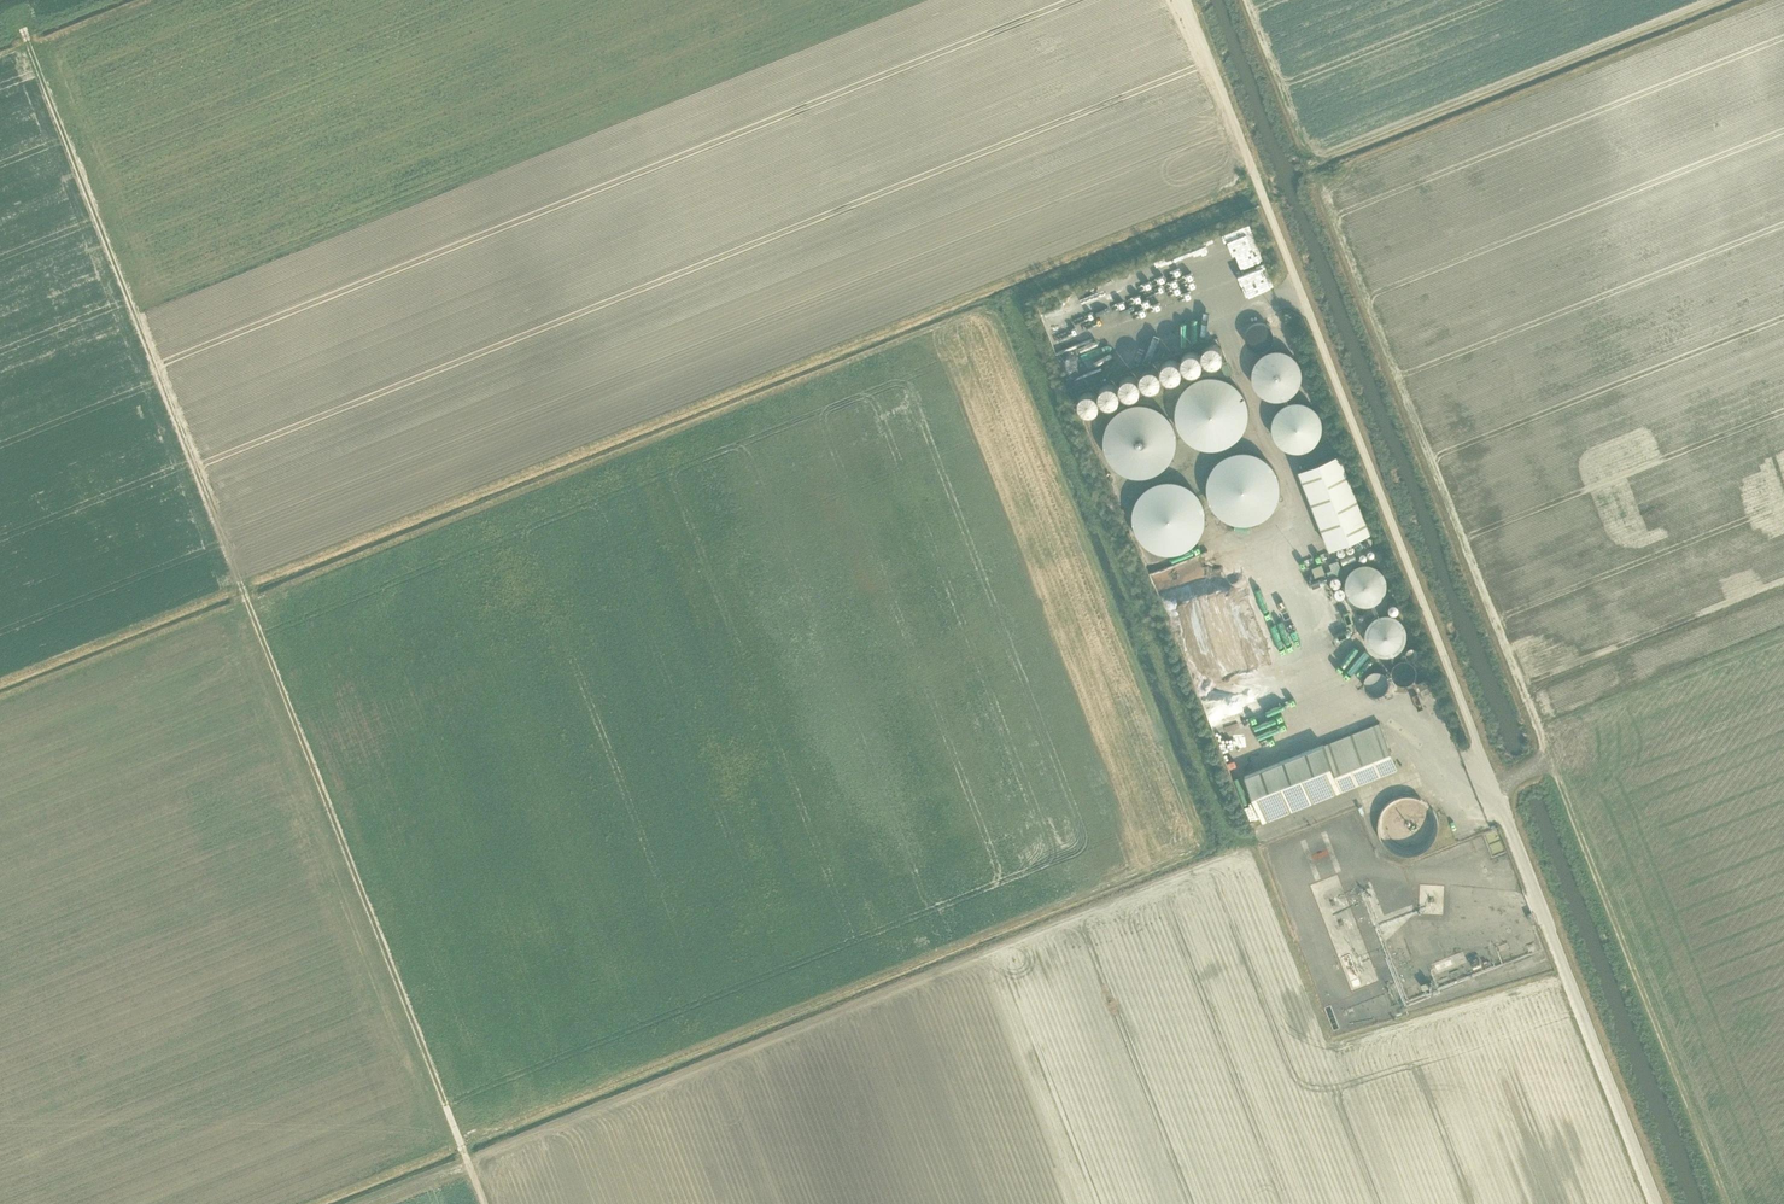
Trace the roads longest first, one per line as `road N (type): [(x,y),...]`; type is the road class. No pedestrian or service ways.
road 1 (unclassified): [(1659,1203),(1495,787)]
road 2 (track): [(17,16),(91,211)]
road 3 (track): [(1495,787),(1528,774),(1548,744),(1519,681)]

